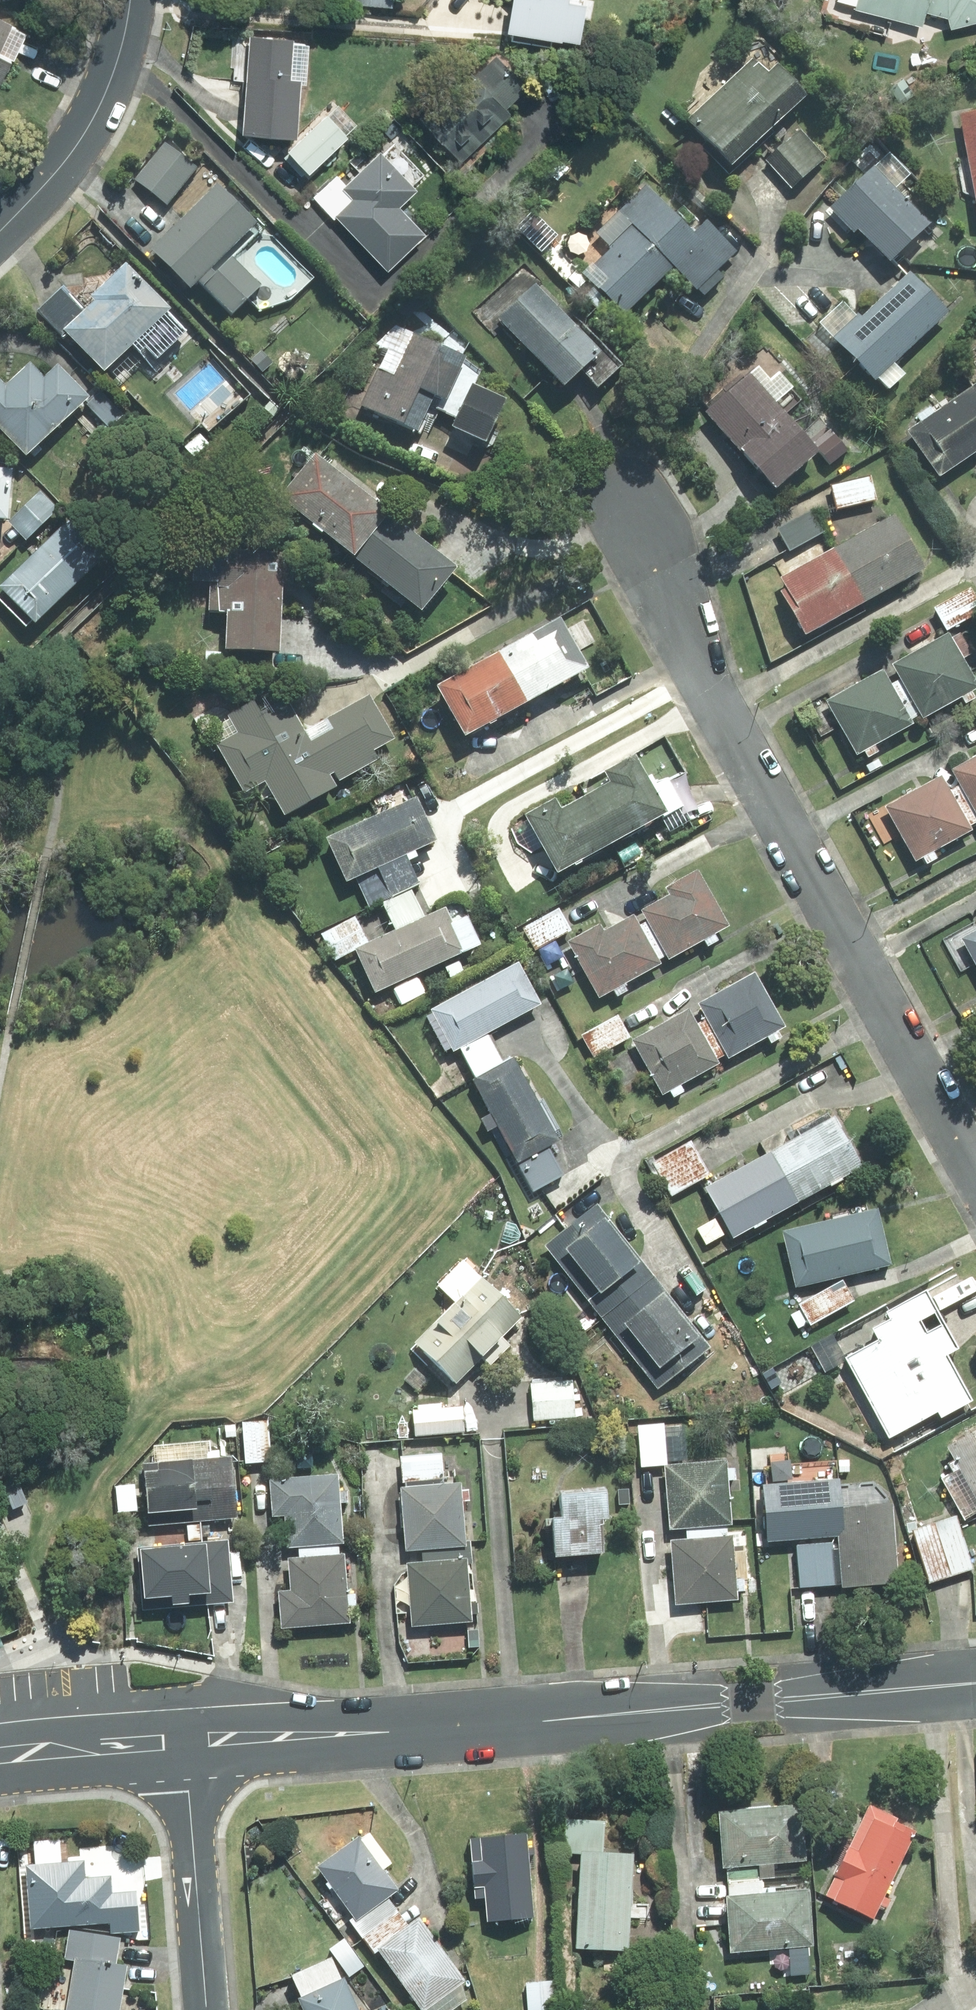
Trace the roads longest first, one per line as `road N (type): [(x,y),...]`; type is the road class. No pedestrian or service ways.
road 1 (tertiary): [(186,1742),(975,1683)]
road 2 (residential): [(652,548),(708,686),(975,1179)]
road 3 (residential): [(0,231),(86,132),(108,88),(131,0)]
road 4 (residential): [(186,1742),(207,2009)]
road 5 (tertiary): [(0,1757),(186,1742)]

